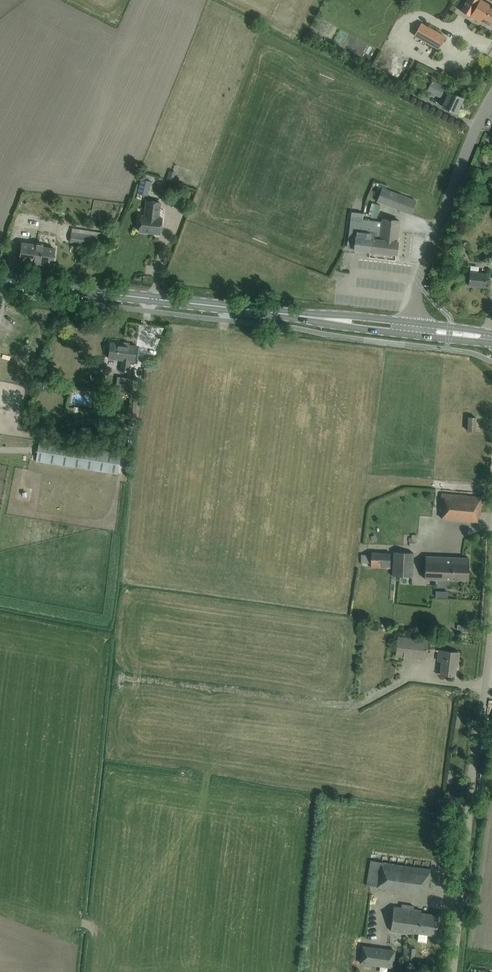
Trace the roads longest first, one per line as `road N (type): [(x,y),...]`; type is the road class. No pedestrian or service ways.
road 1 (secondary): [(405,328),(0,279)]
road 2 (unclassified): [(451,971),(491,587)]
road 3 (unclassified): [(405,328),(491,96)]

